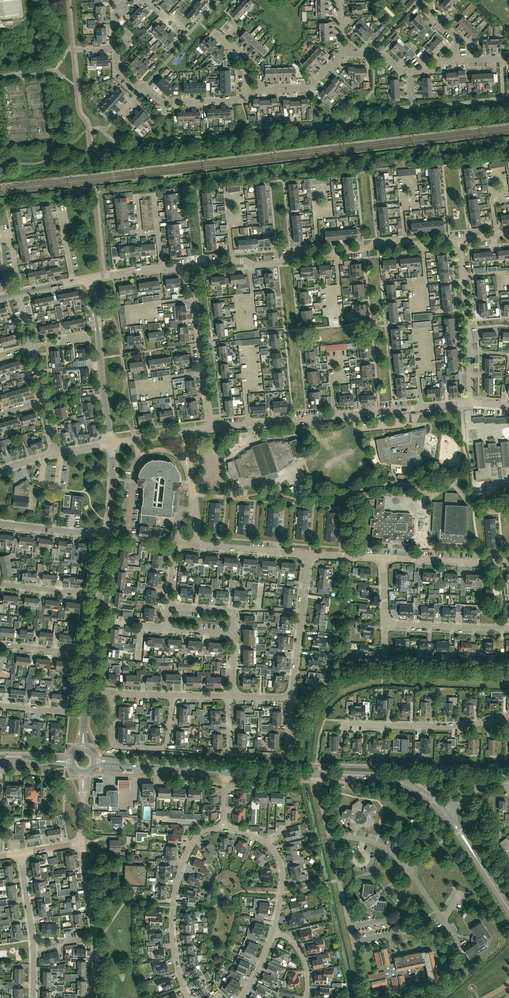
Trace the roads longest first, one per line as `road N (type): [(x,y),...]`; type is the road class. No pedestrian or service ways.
road 1 (residential): [(191,266),(459,240)]
road 2 (residential): [(469,403),(212,428)]
road 3 (residential): [(365,997),(319,774)]
road 4 (residential): [(189,997),(172,918),(188,851),(203,832)]
road 5 (residential): [(342,724),(451,727),(508,716)]
road 6 (residential): [(112,443),(88,279)]
road 7 (residential): [(469,403),(459,240)]
road 8 (residential): [(292,698),(288,742),(278,755),(233,754),(228,697)]
road 9 (residential): [(113,693),(112,738),(121,748),(168,744),(173,696)]
road 10 (residential): [(292,698),(309,554)]
road 11 (residential): [(273,931),(283,875),(278,856),(251,834),(223,827)]
road 12 (tertiary): [(446,814),(393,779),(319,774)]
road 13 (tertiary): [(227,771),(94,760)]
road 14 (residential): [(260,88),(241,99),(162,103),(141,90)]
road 15 (residential): [(383,558),(508,562)]
road 16 (residential): [(508,628),(385,624)]

